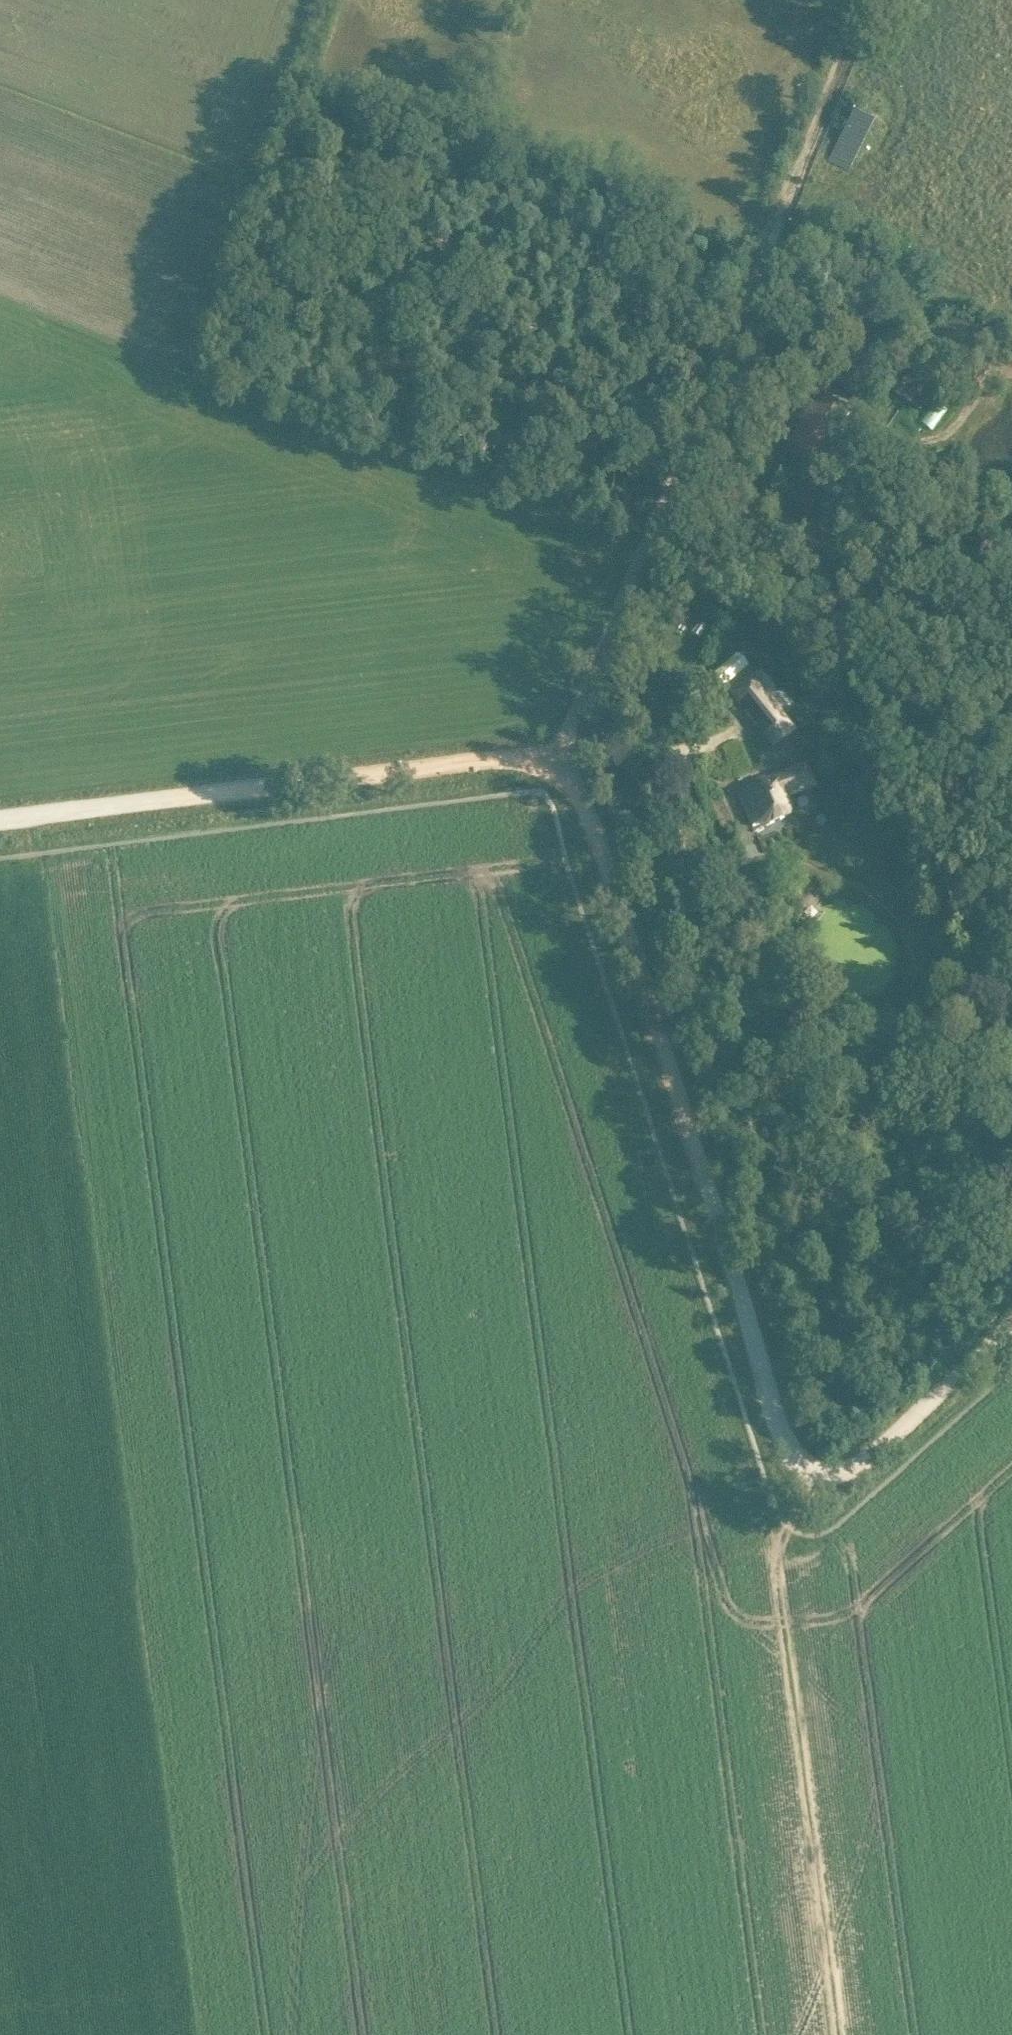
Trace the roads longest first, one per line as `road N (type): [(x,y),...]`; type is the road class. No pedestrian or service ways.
road 1 (unclassified): [(1011,1334),(808,1499),(573,747),(0,823)]
road 2 (track): [(860,0),(557,749)]

